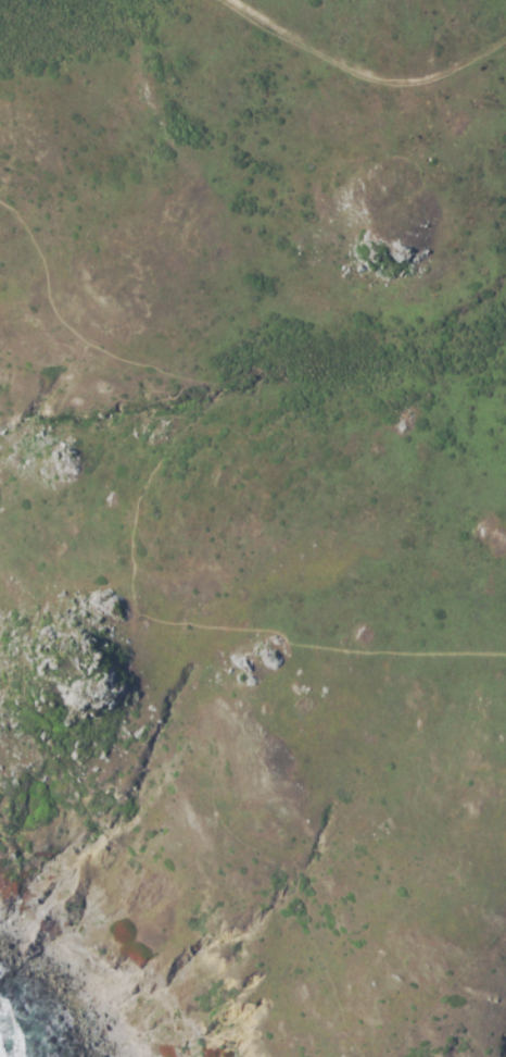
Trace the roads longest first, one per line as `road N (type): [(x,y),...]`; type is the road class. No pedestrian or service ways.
road 1 (track): [(227,0),(302,46),(392,84),(431,78),(505,41)]

